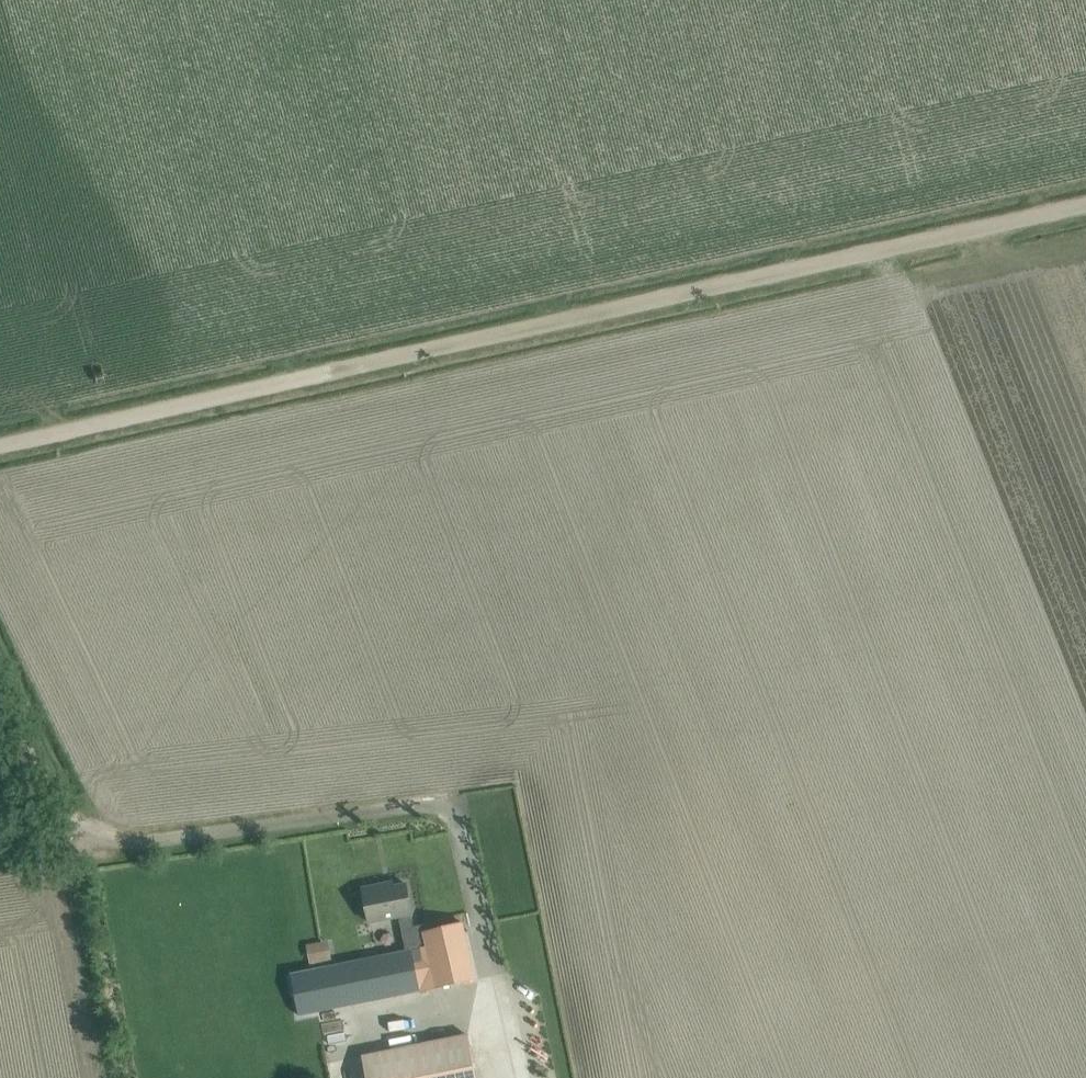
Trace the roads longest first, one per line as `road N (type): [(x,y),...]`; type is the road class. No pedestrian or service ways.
road 1 (track): [(0,446),(1085,204)]
road 2 (unclassified): [(449,807),(120,843),(76,825),(43,786),(0,693)]

